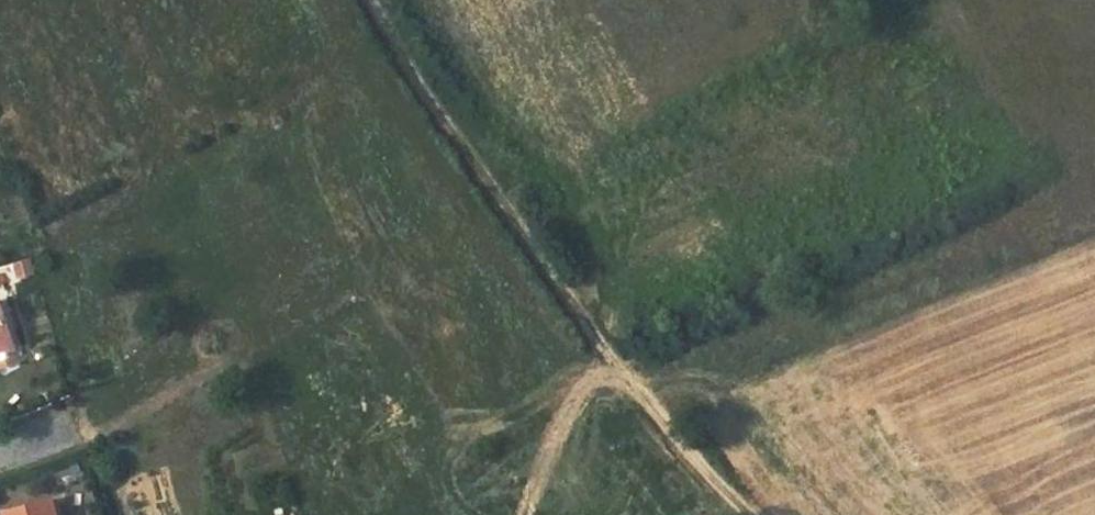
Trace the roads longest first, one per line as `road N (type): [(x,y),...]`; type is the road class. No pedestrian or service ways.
road 1 (track): [(739,514),(492,196),(393,54),(366,0)]

